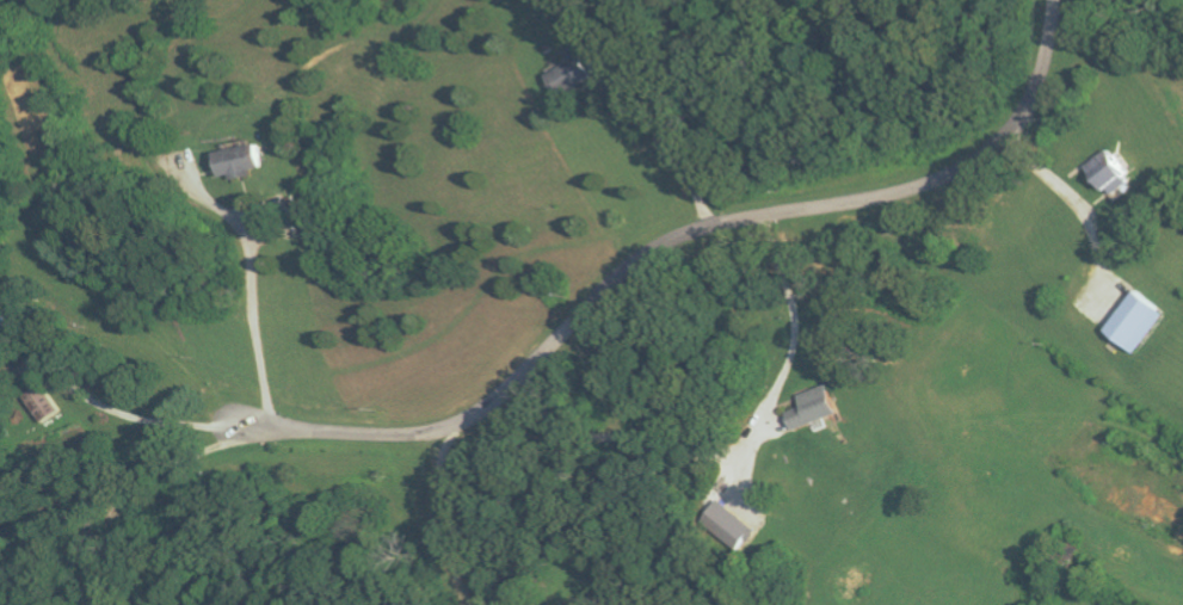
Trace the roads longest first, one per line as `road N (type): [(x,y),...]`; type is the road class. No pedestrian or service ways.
road 1 (residential): [(1059,0),(1052,55),(1028,112),(966,169),(888,197),(688,236),(620,280),(525,377),(463,421),(392,437),(292,426)]
road 2 (residential): [(271,433),(292,426),(246,409),(230,419),(239,434),(271,433)]

